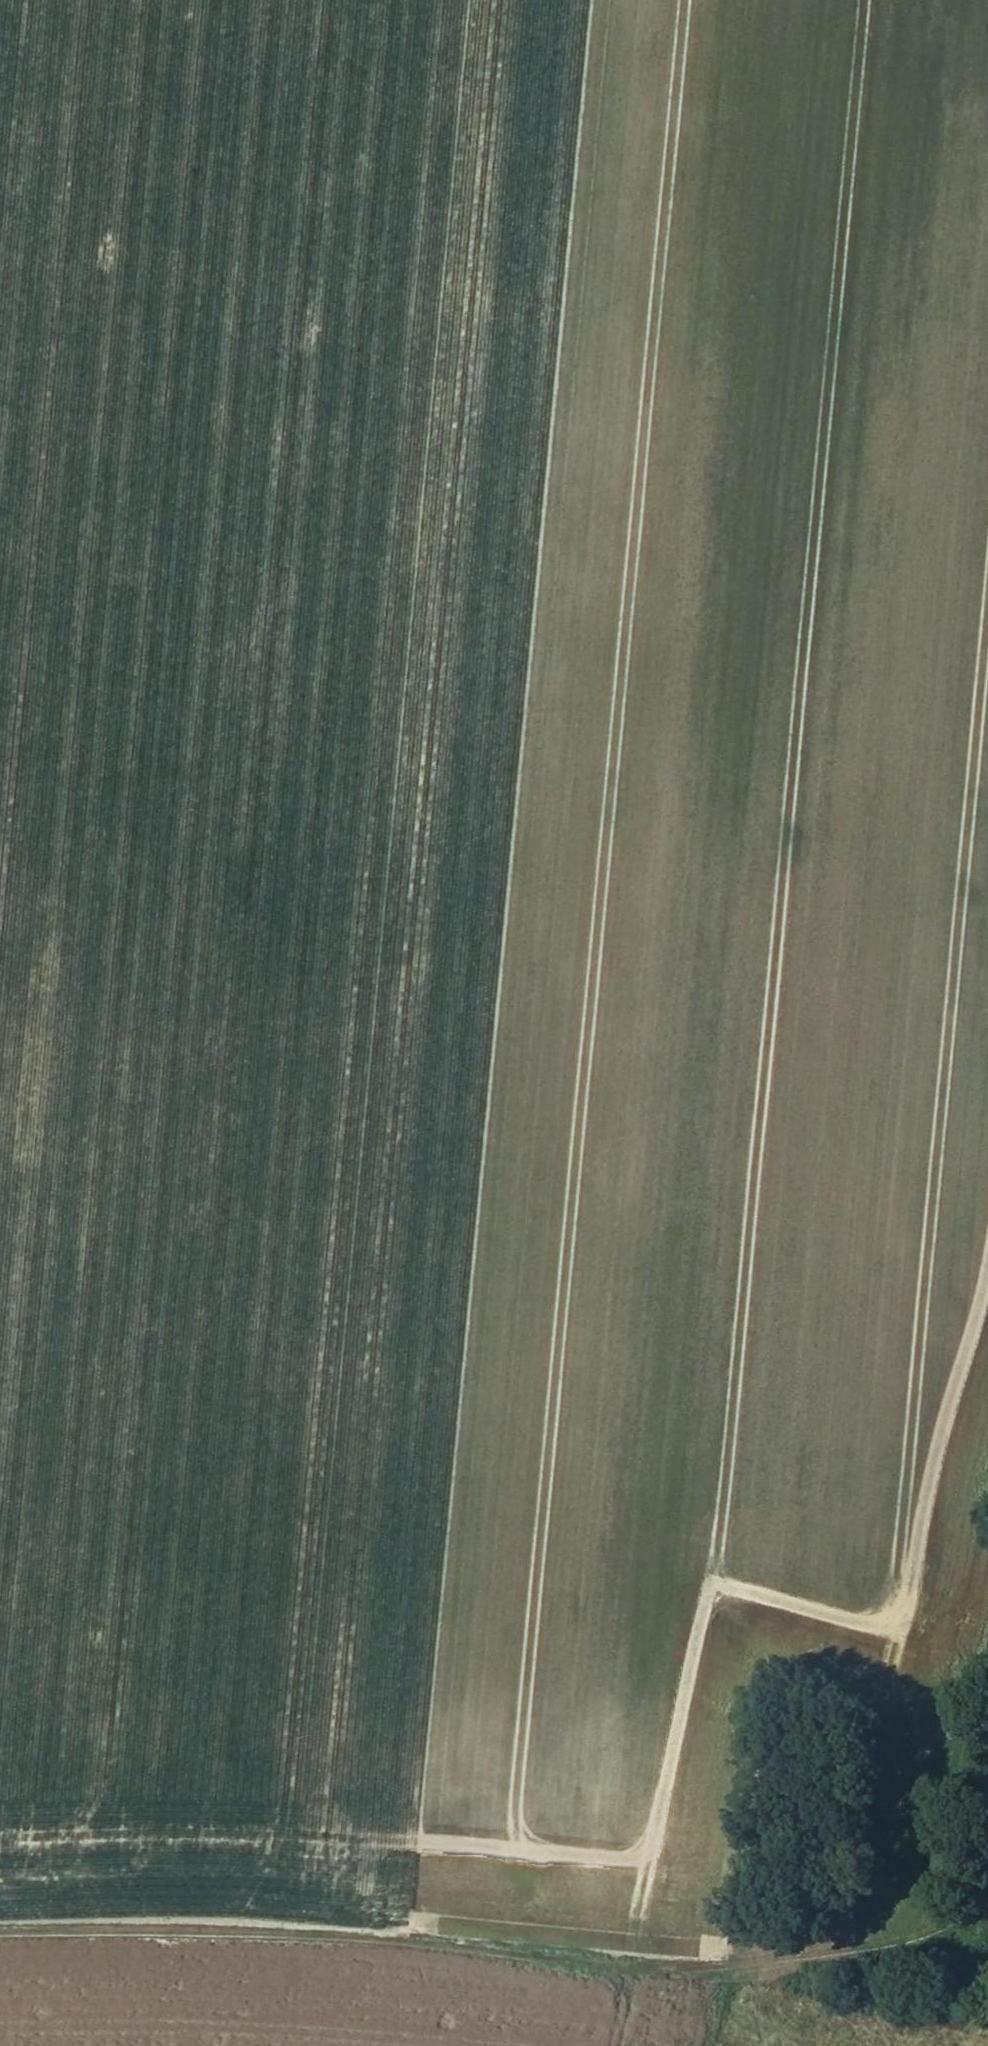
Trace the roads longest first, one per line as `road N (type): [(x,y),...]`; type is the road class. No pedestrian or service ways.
road 1 (track): [(0,1929),(350,1923),(776,1972),(899,1952),(987,1908)]

